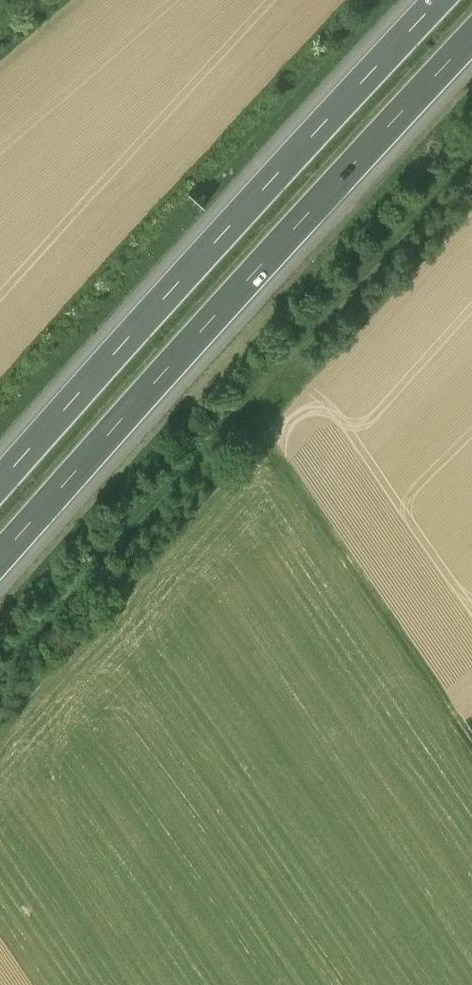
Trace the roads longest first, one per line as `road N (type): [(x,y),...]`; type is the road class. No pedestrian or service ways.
road 1 (motorway): [(0,564),(471,38)]
road 2 (track): [(0,671),(471,165)]
road 3 (motorway): [(430,0),(0,481)]
road 4 (track): [(235,411),(471,760)]

